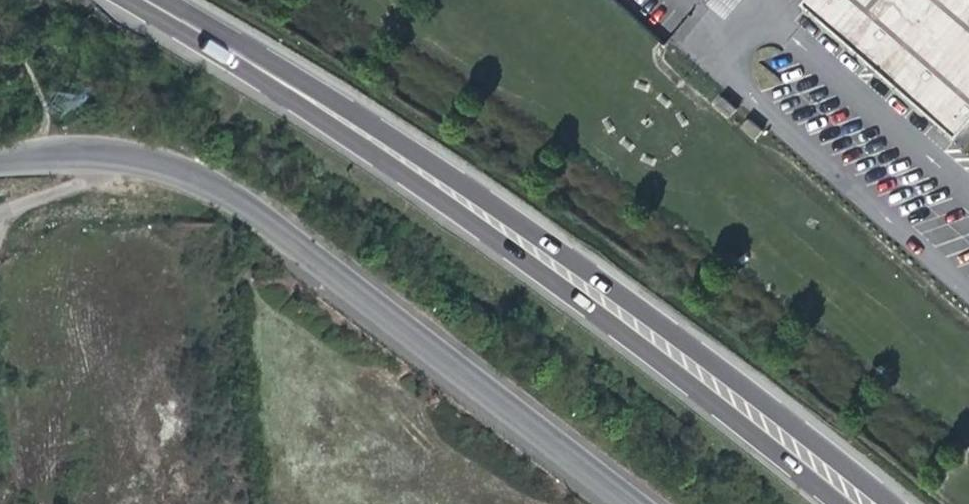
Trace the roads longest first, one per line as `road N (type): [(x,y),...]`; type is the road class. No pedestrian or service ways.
road 1 (trunk): [(894,503),(499,208),(171,0)]
road 2 (trunk): [(127,0),(333,126),(494,239),(840,503)]
road 3 (unclassified): [(637,503),(194,175),(79,159),(0,166)]

